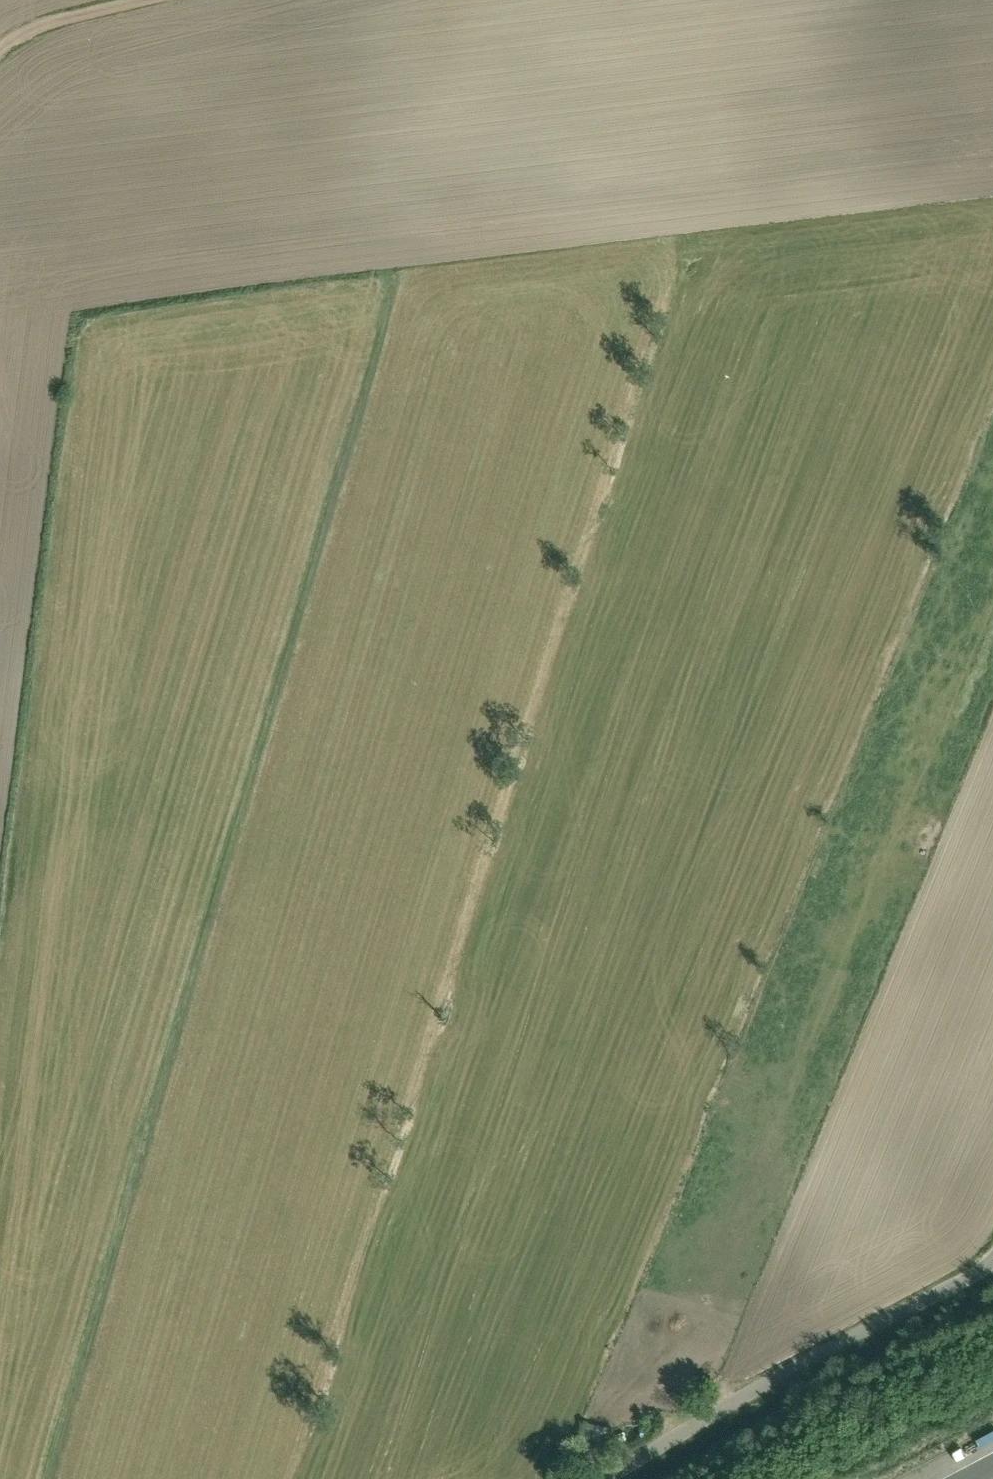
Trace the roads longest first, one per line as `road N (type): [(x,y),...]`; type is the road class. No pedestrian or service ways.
road 1 (unclassified): [(599,1478),(992,1265)]

